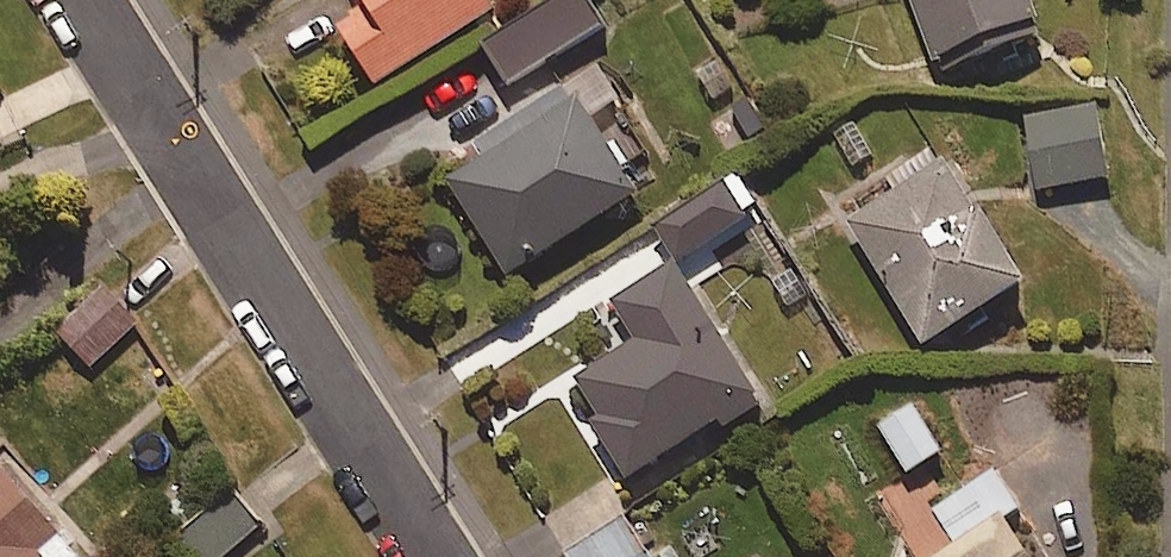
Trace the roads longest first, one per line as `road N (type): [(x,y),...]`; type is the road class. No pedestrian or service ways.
road 1 (residential): [(434,556),(82,0)]

